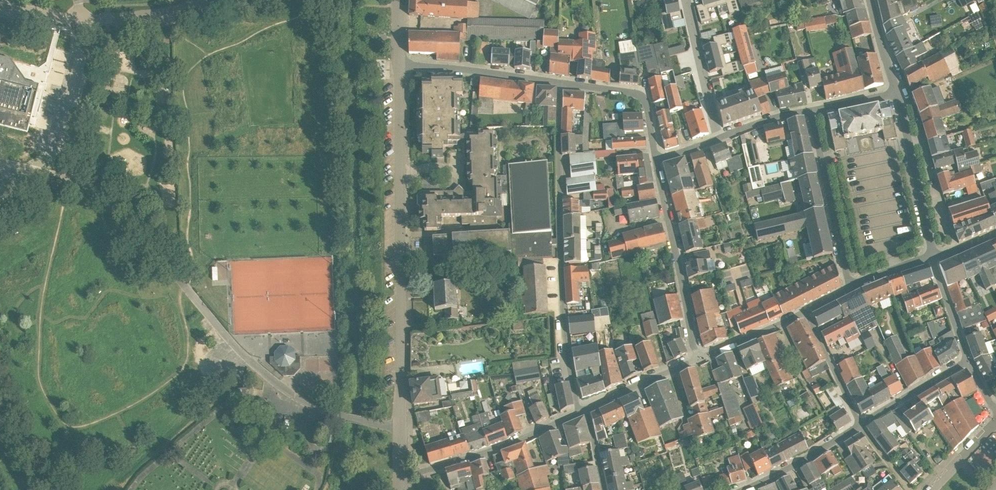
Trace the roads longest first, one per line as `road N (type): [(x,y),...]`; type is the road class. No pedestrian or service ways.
road 1 (residential): [(400,427),(335,415),(295,396),(248,358),(99,200),(0,165)]
road 2 (residential): [(400,427),(398,68)]
road 3 (residential): [(579,412),(562,324),(560,82)]
road 4 (residential): [(696,359),(656,159)]
road 5 (residential): [(401,477),(486,453),(579,412)]
road 6 (residential): [(850,286),(814,110)]
road 7 (residential): [(931,256),(897,92)]
road 8 (residential): [(560,82),(398,68)]
road 9 (tertiary): [(226,0),(81,20)]
road 10 (residential): [(656,159),(641,97),(560,82)]
road 11 (residential): [(686,0),(719,137)]
road 12 (residential): [(742,489),(860,424)]
road 13 (residential): [(860,424),(968,361)]
road 14 (residential): [(860,424),(805,312)]

